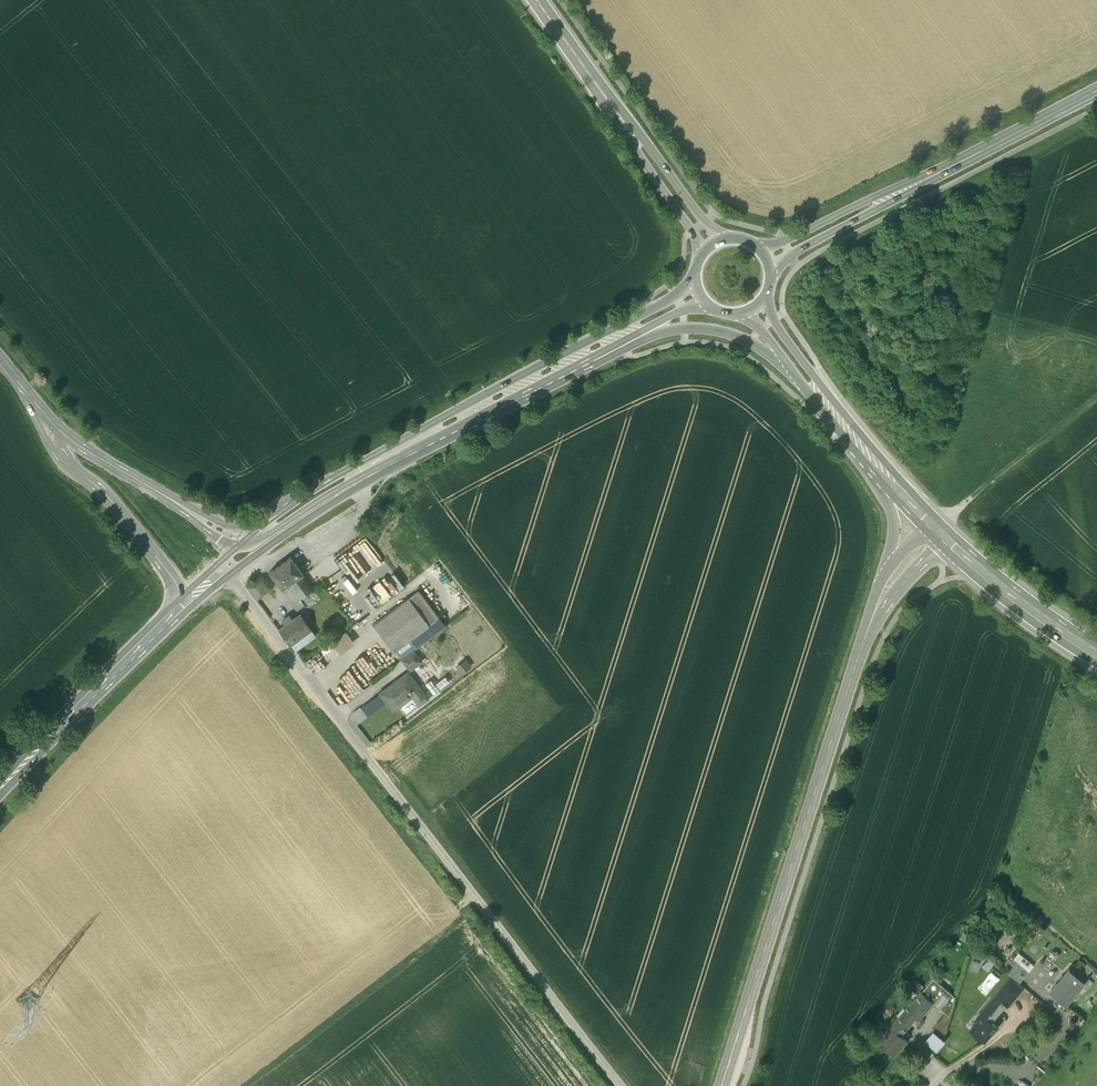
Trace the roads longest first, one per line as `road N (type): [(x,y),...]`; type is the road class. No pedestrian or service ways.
road 1 (unclassified): [(226,569),(621,1085)]
road 2 (primary): [(699,285),(326,482),(261,526)]
road 3 (tertiary): [(870,621),(721,1085)]
road 4 (primary): [(261,546),(344,490),(638,336)]
road 5 (secondary): [(768,257),(1096,92)]
road 6 (unclassified): [(712,245),(538,0)]
road 7 (primary): [(0,791),(181,608)]
road 8 (tertiary): [(49,420),(58,454),(102,491),(167,572),(181,608)]
road 9 (primary): [(638,336),(684,328),(731,333),(783,363),(832,408)]
road 10 (track): [(939,534),(1096,397)]
road 11 (primary): [(939,534),(1096,652)]
road 12 (tertiary): [(49,420),(160,492)]
road 13 (primary): [(757,305),(832,408)]

